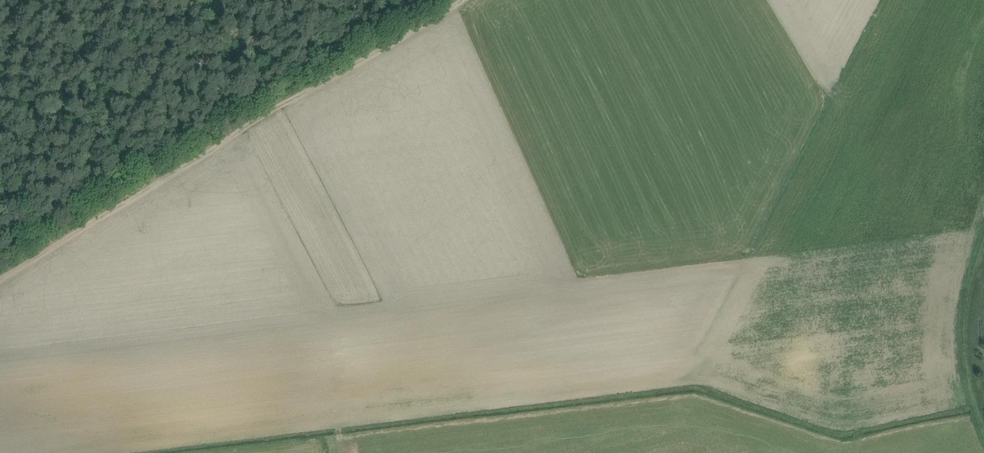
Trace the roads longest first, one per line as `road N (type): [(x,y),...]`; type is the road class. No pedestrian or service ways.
road 1 (track): [(0,274),(467,0)]

